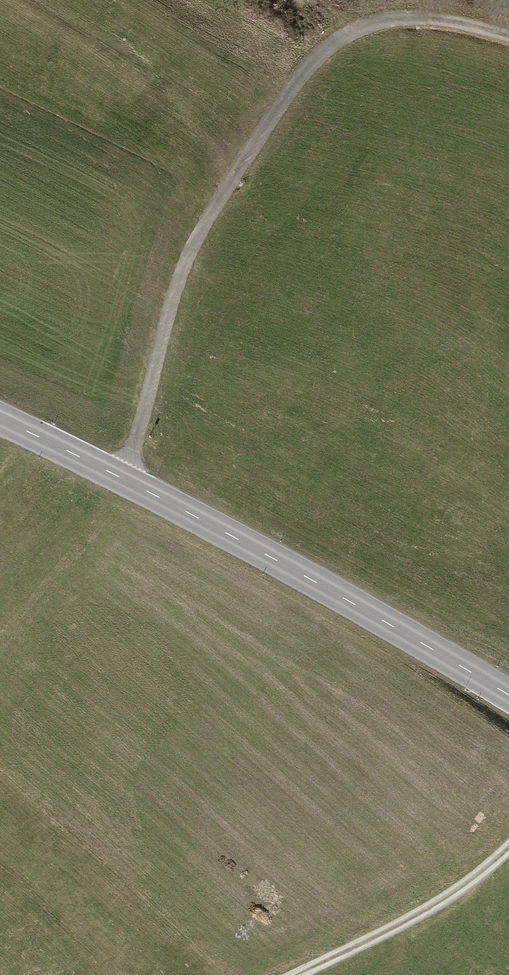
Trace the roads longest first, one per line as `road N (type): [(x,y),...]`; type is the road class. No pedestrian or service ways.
road 1 (track): [(131,486),(201,242),(300,82),(350,39),(417,23),(508,40)]
road 2 (tertiary): [(508,696),(0,422)]
road 3 (track): [(307,974),(441,906),(508,857)]

